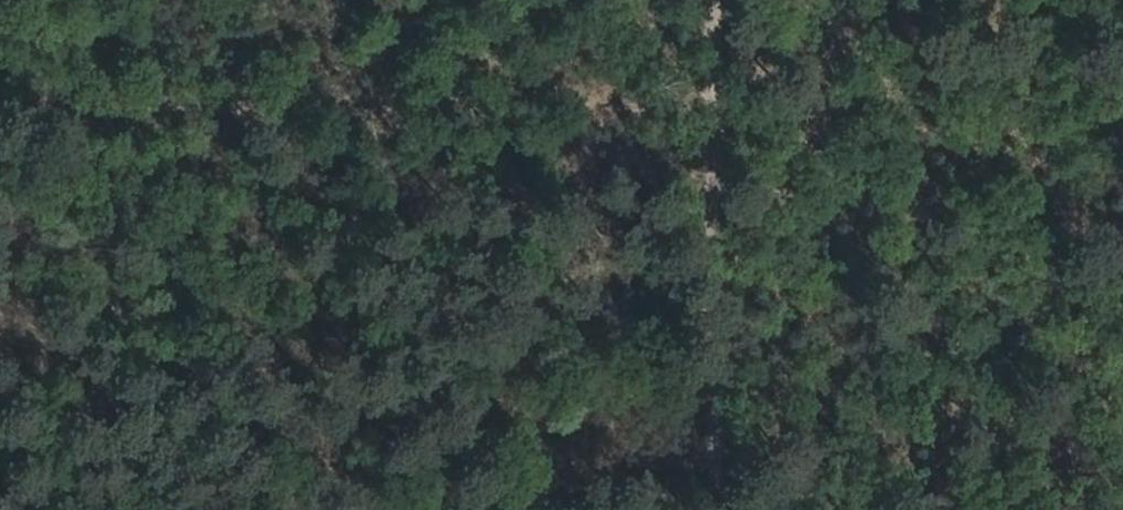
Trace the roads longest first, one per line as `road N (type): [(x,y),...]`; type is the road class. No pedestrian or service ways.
road 1 (track): [(729,0),(731,509)]

